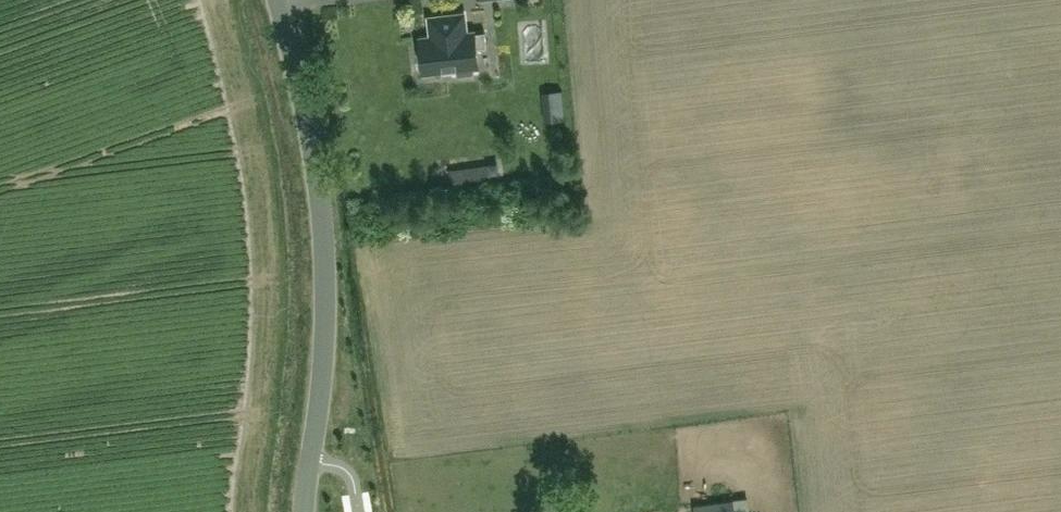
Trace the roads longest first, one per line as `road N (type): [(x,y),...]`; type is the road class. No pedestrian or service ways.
road 1 (unclassified): [(278,0),(299,72),(326,244),(327,336),(305,511)]

